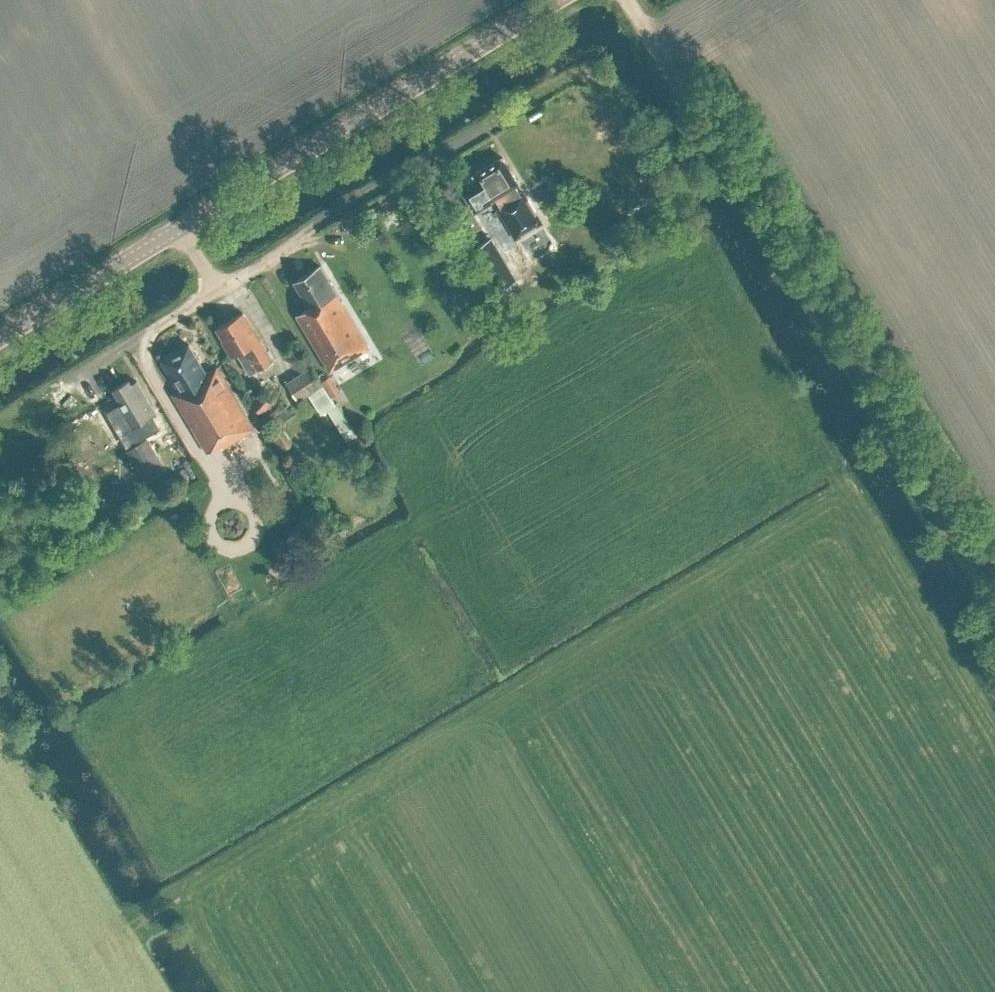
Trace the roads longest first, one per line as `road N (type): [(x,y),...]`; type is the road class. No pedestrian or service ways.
road 1 (track): [(626,0),(994,615)]
road 2 (tertiary): [(0,335),(549,0)]

